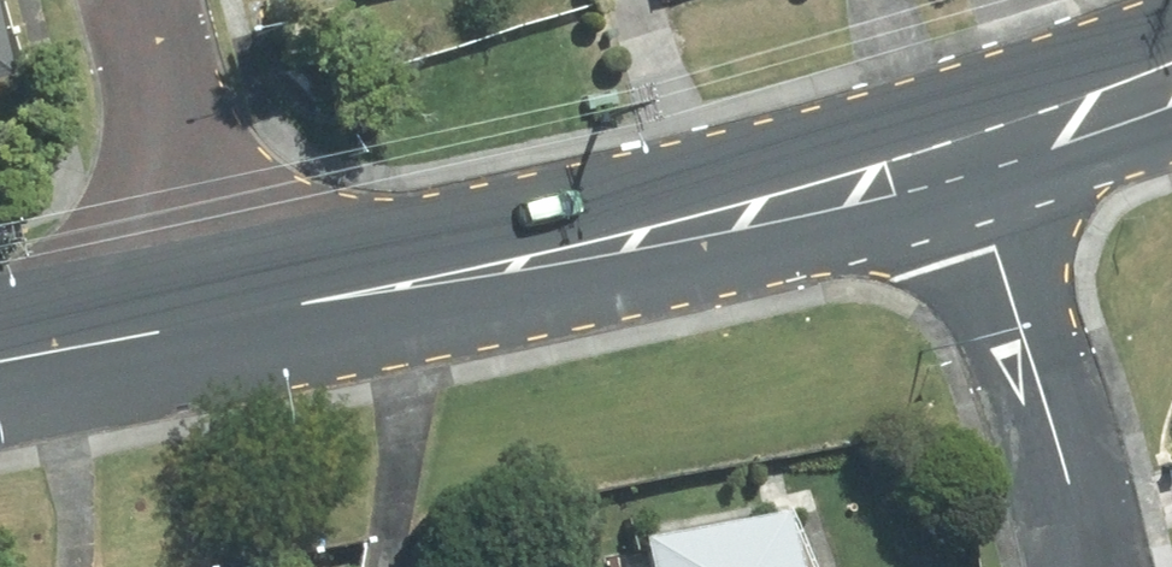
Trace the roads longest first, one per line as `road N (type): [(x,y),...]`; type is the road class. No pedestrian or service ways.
road 1 (tertiary): [(217,321),(626,234),(964,150)]
road 2 (residential): [(1091,566),(964,150)]
road 3 (residential): [(139,0),(217,321)]
road 4 (tertiary): [(0,361),(217,321)]
road 5 (tertiary): [(964,150),(1171,76)]

